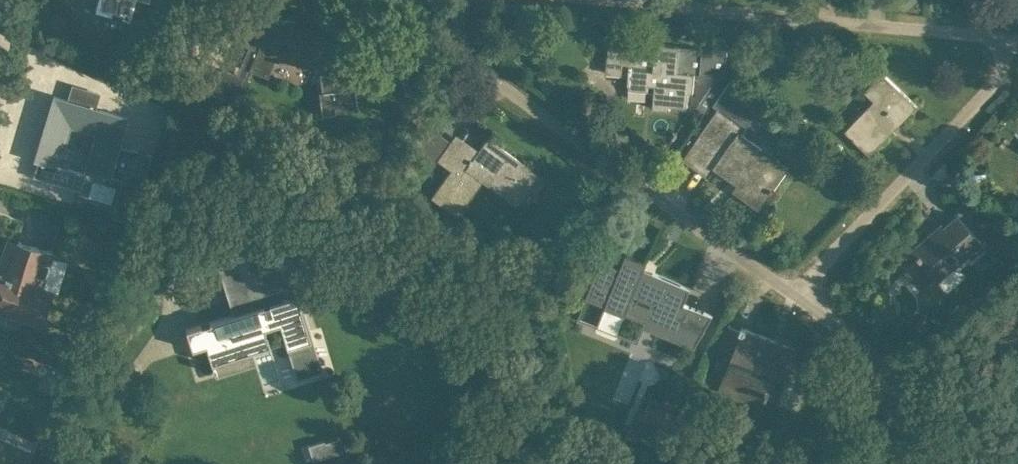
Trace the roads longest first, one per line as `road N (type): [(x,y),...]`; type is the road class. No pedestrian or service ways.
road 1 (residential): [(795,294),(466,55),(463,0)]
road 2 (residential): [(1017,47),(983,36),(626,0)]
road 3 (residential): [(795,294),(1017,60)]
road 4 (residential): [(913,463),(891,383),(860,342),(795,294)]

